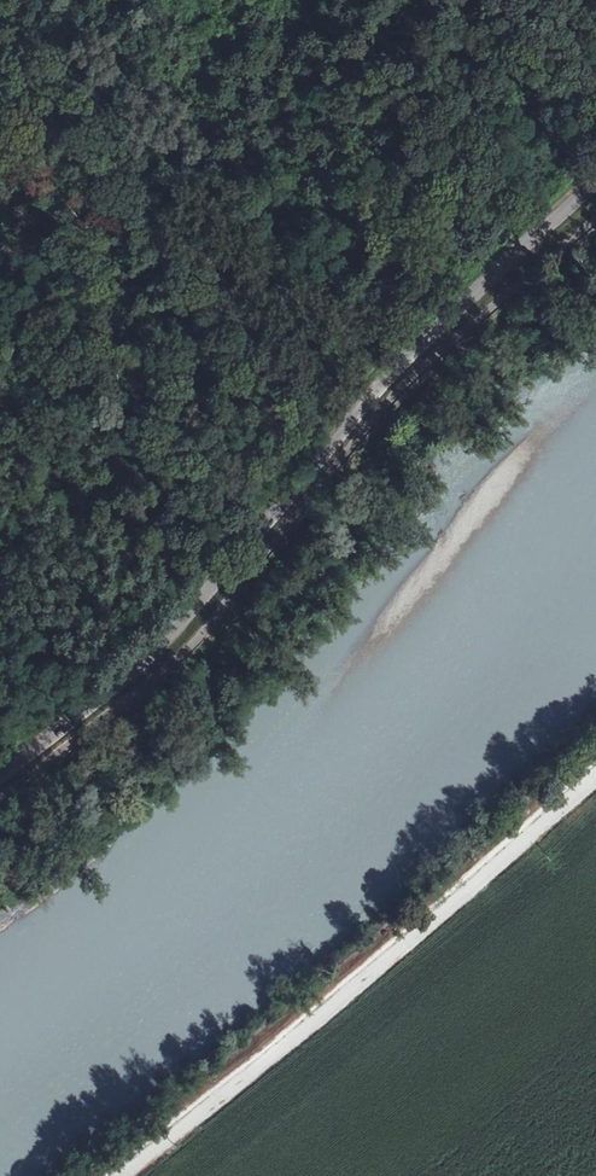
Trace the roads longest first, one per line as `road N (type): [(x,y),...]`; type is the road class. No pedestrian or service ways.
road 1 (unclassified): [(0,773),(189,613),(398,367),(595,176)]
road 2 (track): [(116,1175),(307,1023),(595,768)]

